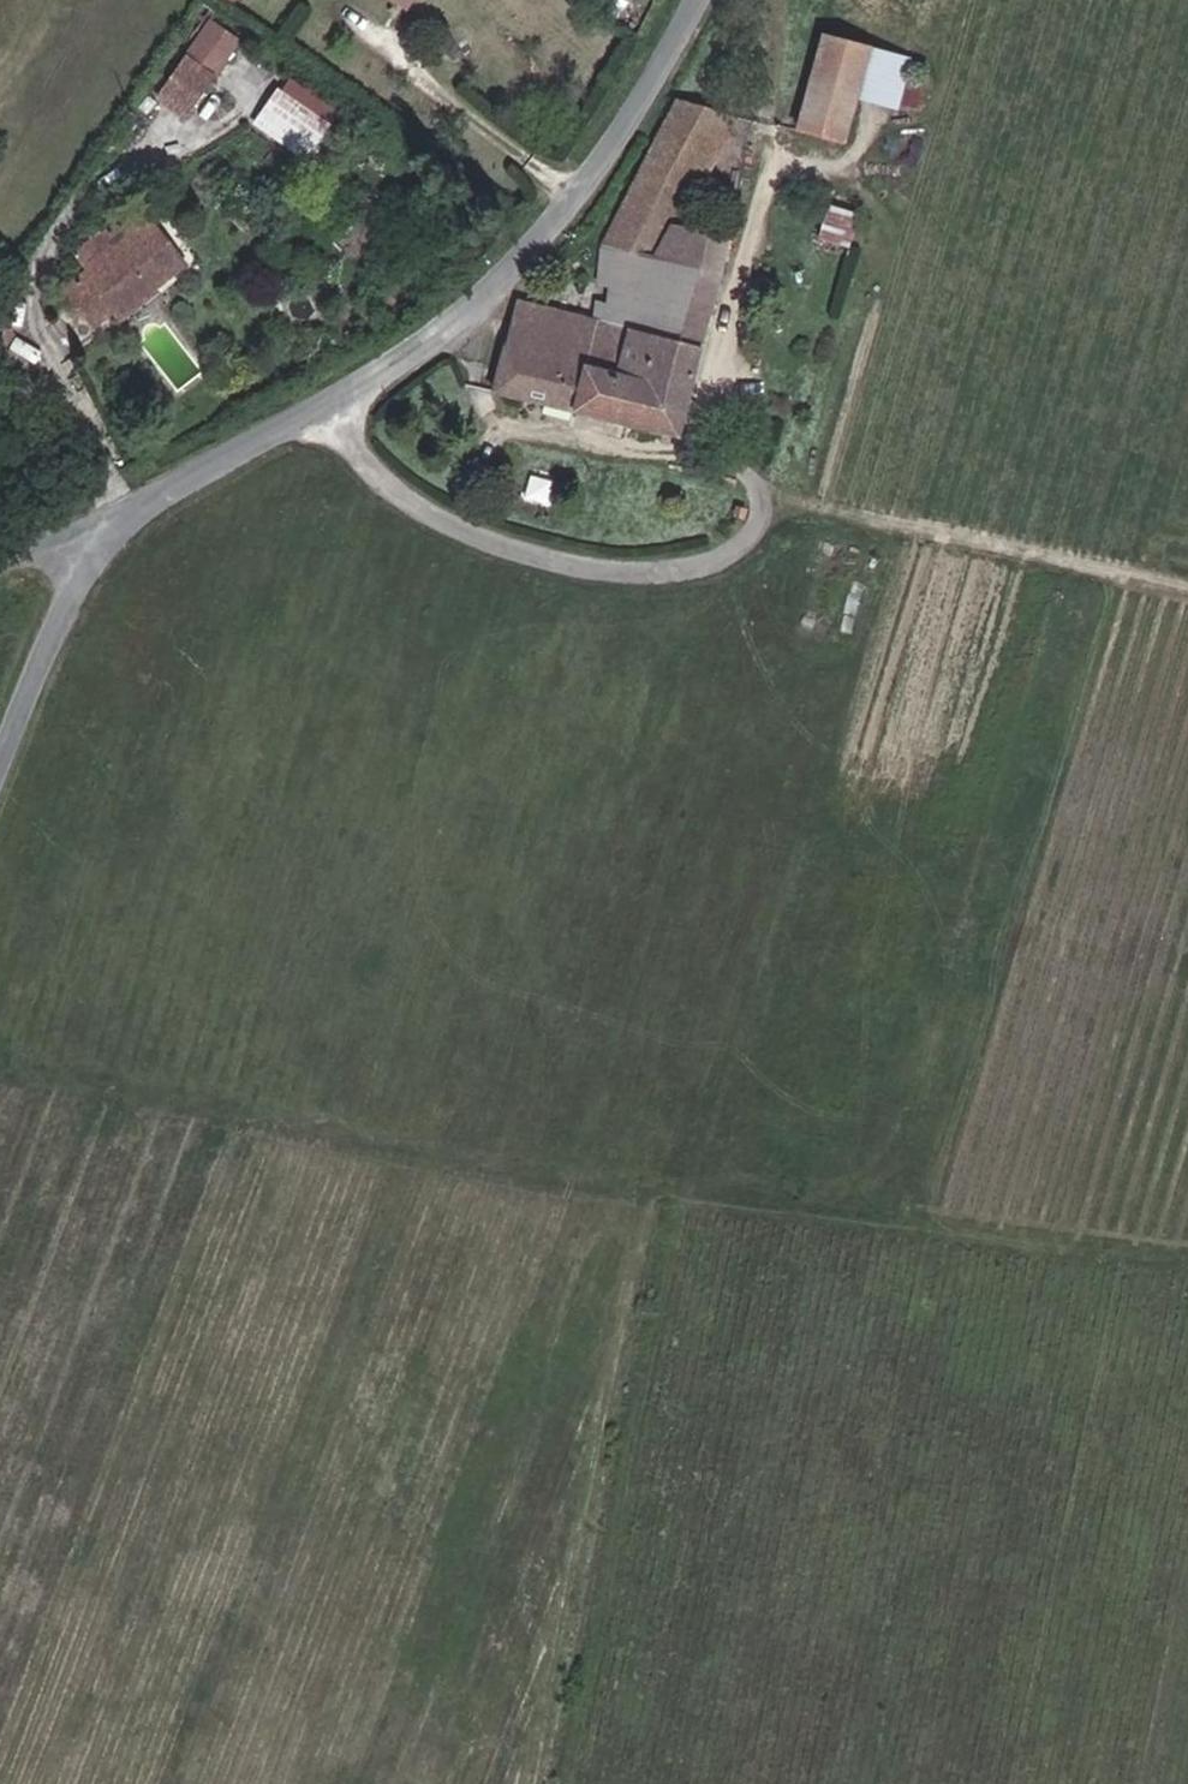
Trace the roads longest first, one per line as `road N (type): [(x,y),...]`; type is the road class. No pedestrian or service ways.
road 1 (unclassified): [(700,0),(674,57),(508,263),(104,535)]
road 2 (unclassified): [(104,535),(0,790)]

